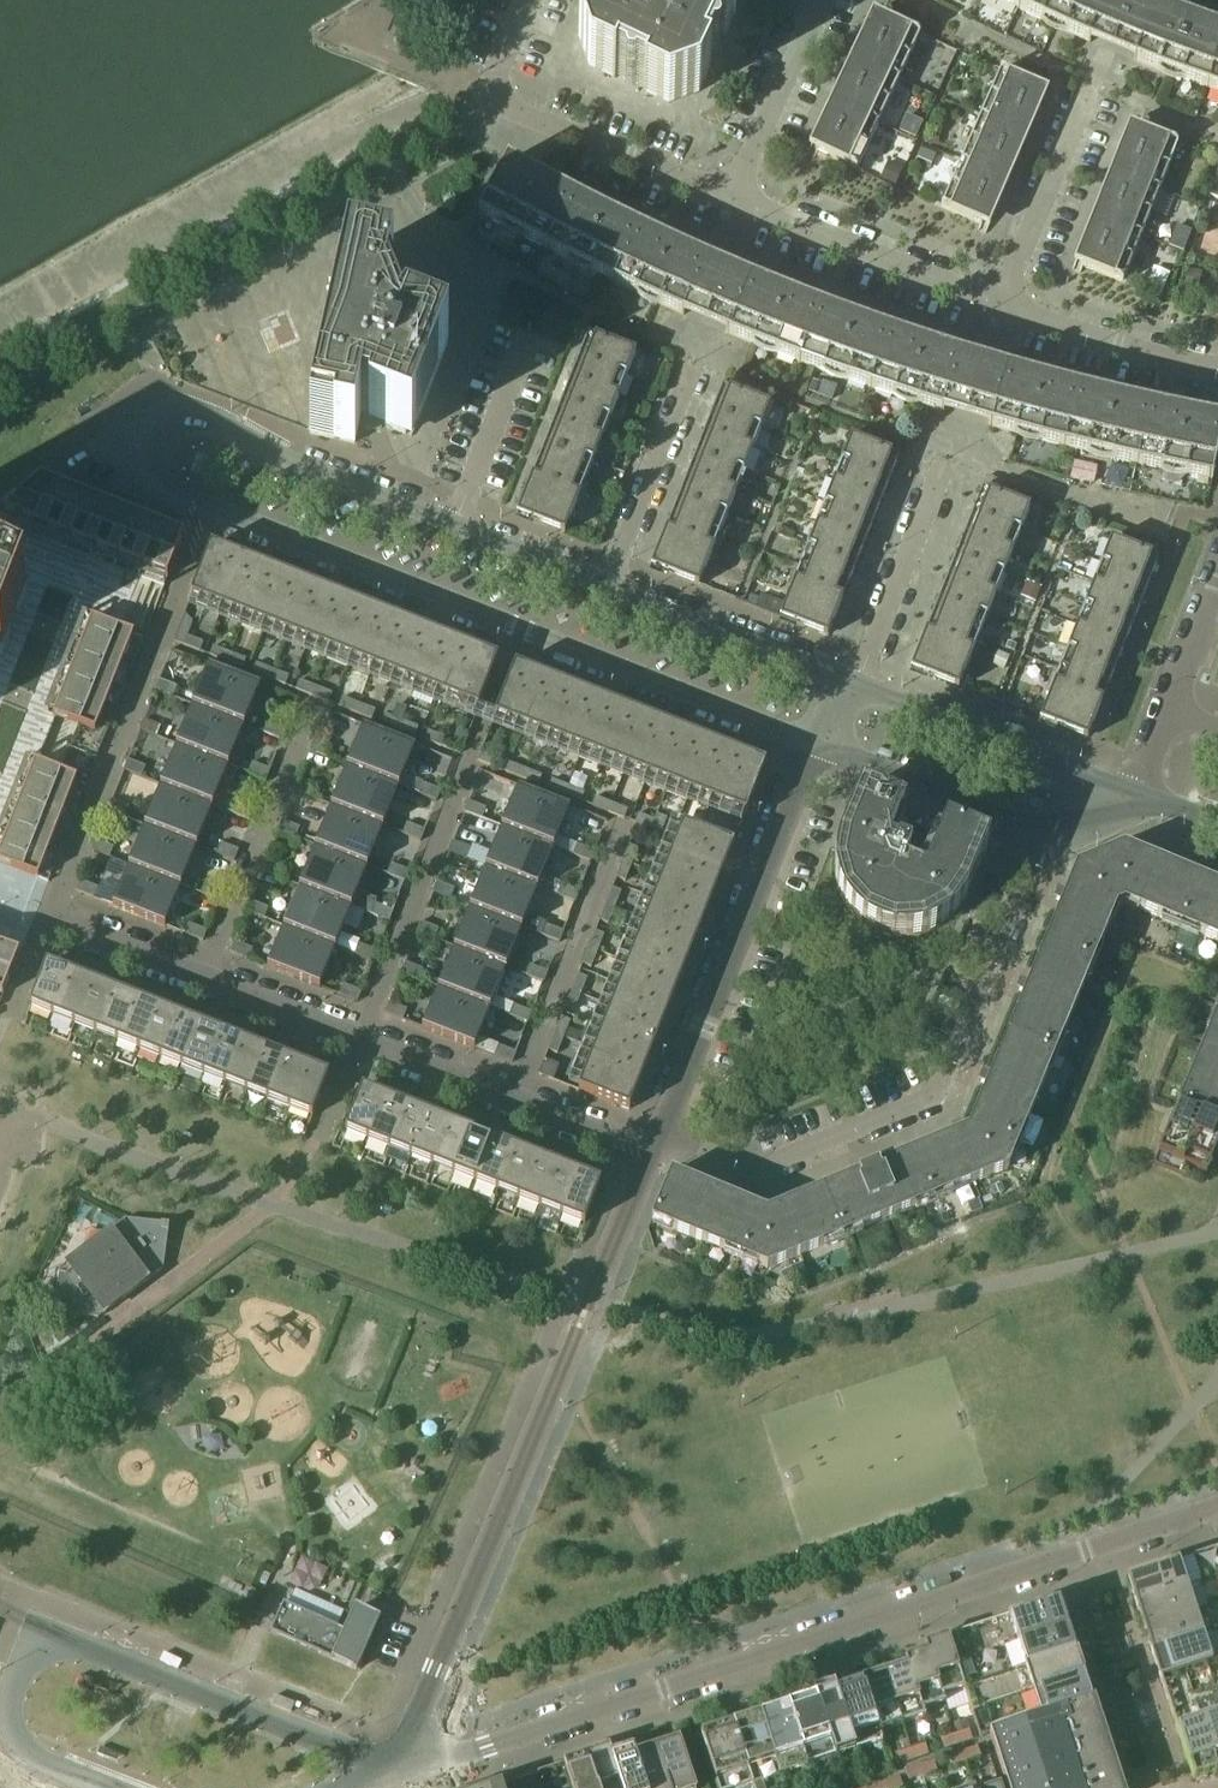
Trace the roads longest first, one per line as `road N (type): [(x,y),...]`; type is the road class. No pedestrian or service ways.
road 1 (residential): [(395,1778),(1217,1506)]
road 2 (residential): [(209,508),(817,743)]
road 3 (residential): [(663,1128),(755,1165),(772,1163),(933,1094),(1047,830)]
road 4 (residential): [(453,524),(194,420),(164,411),(135,422),(126,447),(133,471),(209,508)]
road 5 (residential): [(51,918),(209,508)]
road 6 (residential): [(663,1128),(817,743)]
road 7 (residential): [(48,1647),(93,1654),(395,1778)]
road 8 (residential): [(727,196),(487,94),(529,0)]
road 9 (residential): [(361,1038),(481,725)]
road 10 (residential): [(1002,306),(727,196)]
road 11 (residential): [(511,1098),(615,832)]
road 12 (residential): [(206,979),(307,726)]
road 13 (residential): [(856,683),(608,586)]
road 14 (residential): [(817,743),(1047,830)]
road 15 (residential): [(856,683),(948,455)]
road 16 (residential): [(608,586),(694,356)]
road 17 (residential): [(1084,771),(856,683)]
road 18 (residential): [(1002,306),(1091,91)]
road 19 (residential): [(1217,370),(1113,346),(1002,306)]
road 20 (residential): [(727,196),(816,0)]
road 21 (residential): [(97,1787),(38,1764),(14,1733),(10,1704),(18,1674),(48,1647)]
road 22 (residential): [(453,524),(526,338)]
road 23 (residential): [(608,586),(453,524)]
road 24 (residential): [(51,918),(206,979)]
road 25 (residential): [(206,979),(361,1038)]
road 26 (residential): [(361,1038),(511,1098)]
road 27 (residential): [(511,1098),(653,1154)]
road 28 (residential): [(1217,588),(1172,710)]

